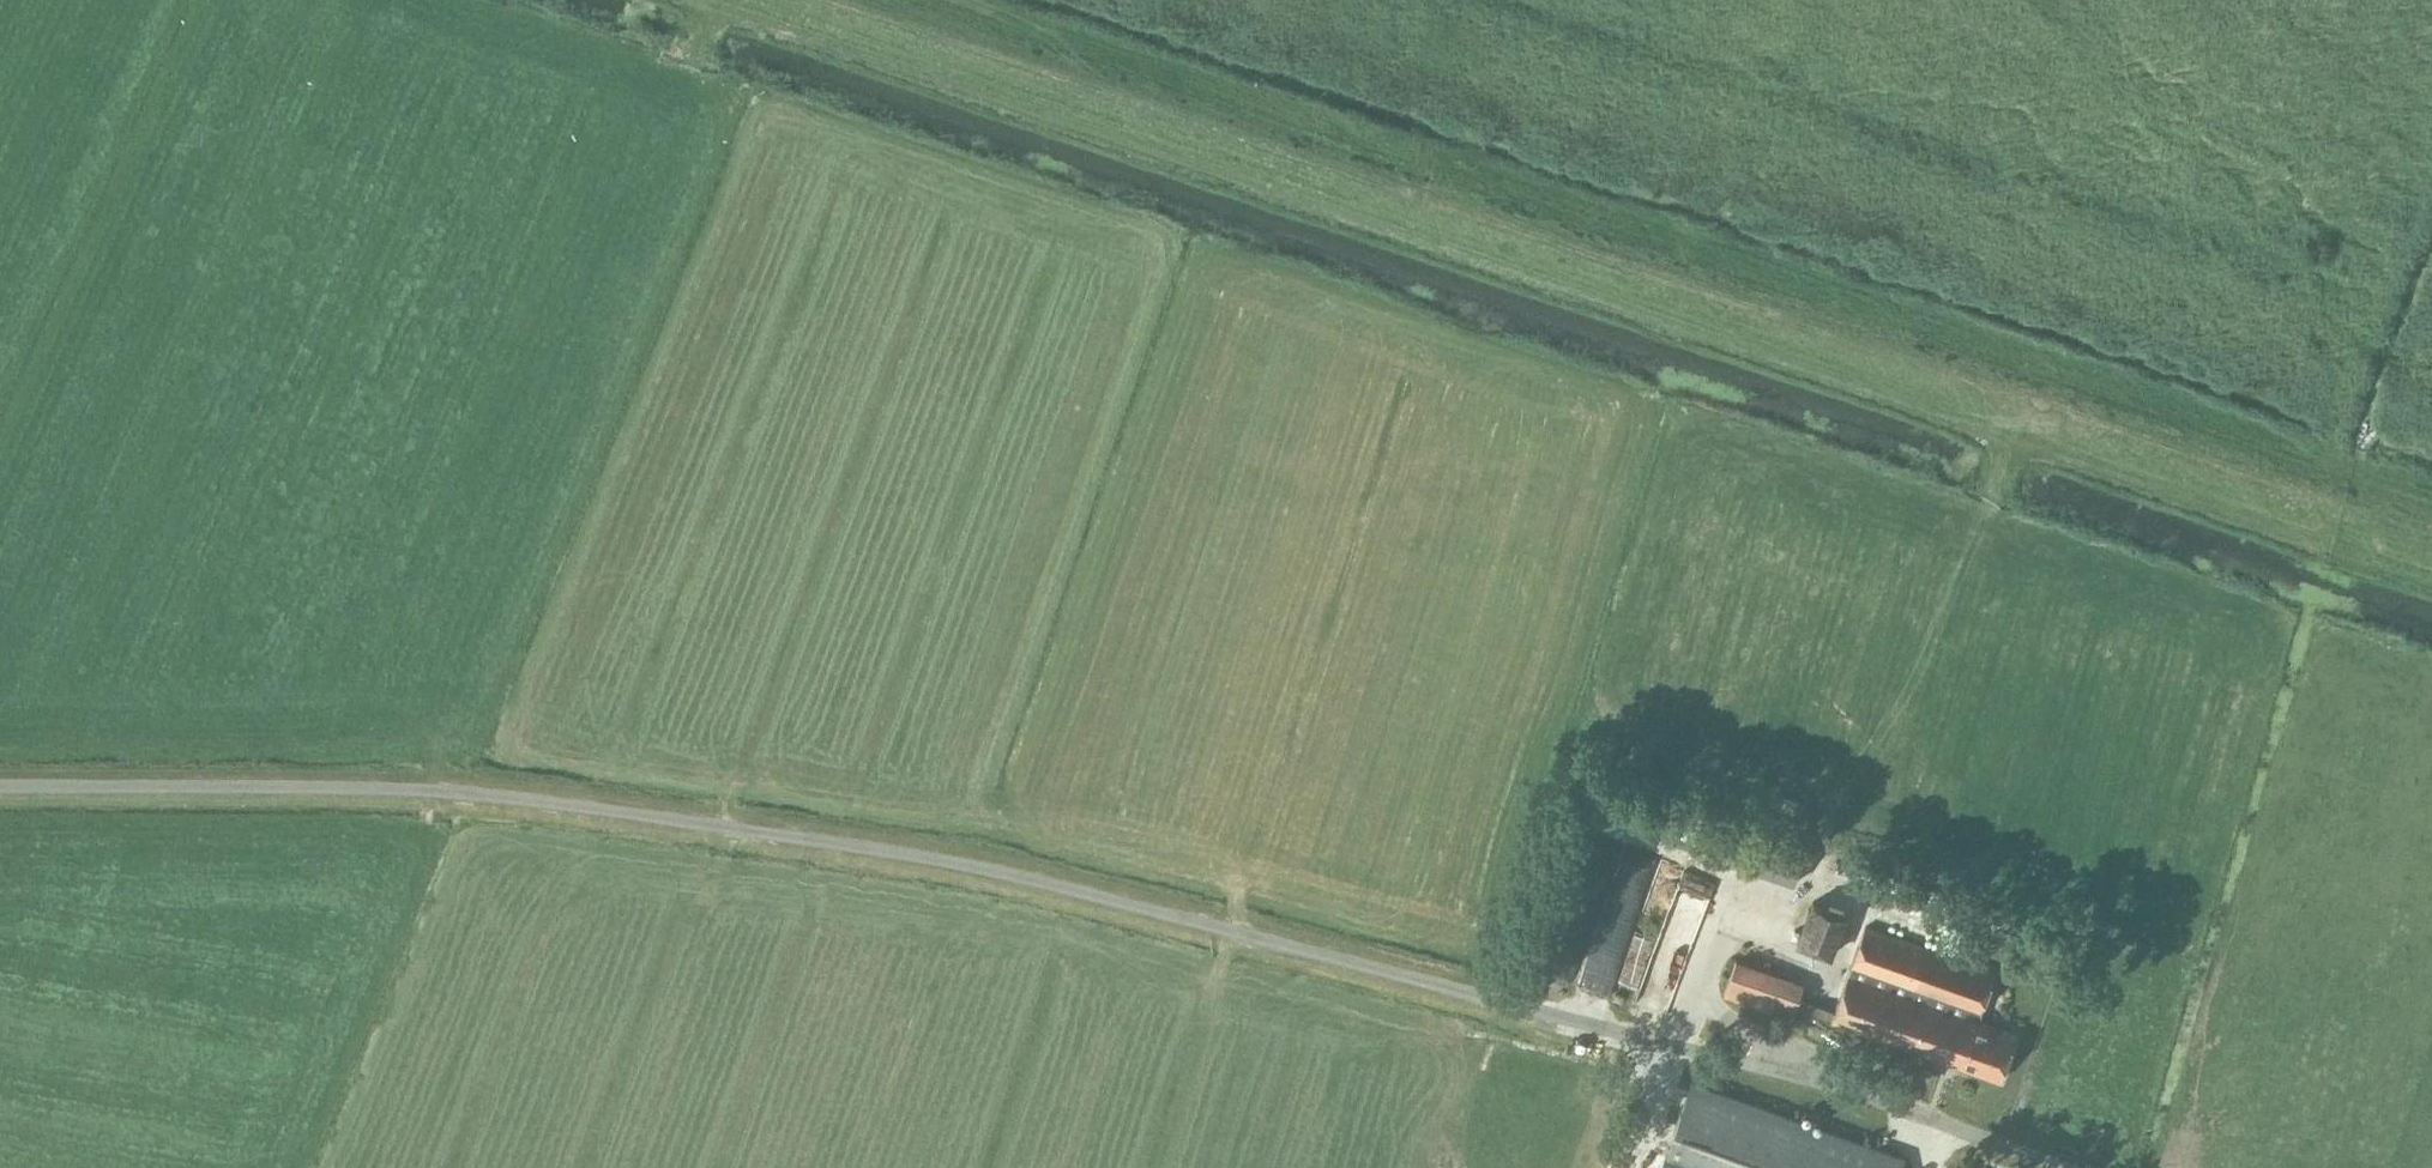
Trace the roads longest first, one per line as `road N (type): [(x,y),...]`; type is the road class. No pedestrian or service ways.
road 1 (unclassified): [(2075,1167),(1871,1095),(978,865),(473,790),(0,784)]
road 2 (track): [(2431,372),(2351,346),(2311,297),(2264,271),(1457,0)]
road 3 (track): [(2325,460),(2431,117)]

